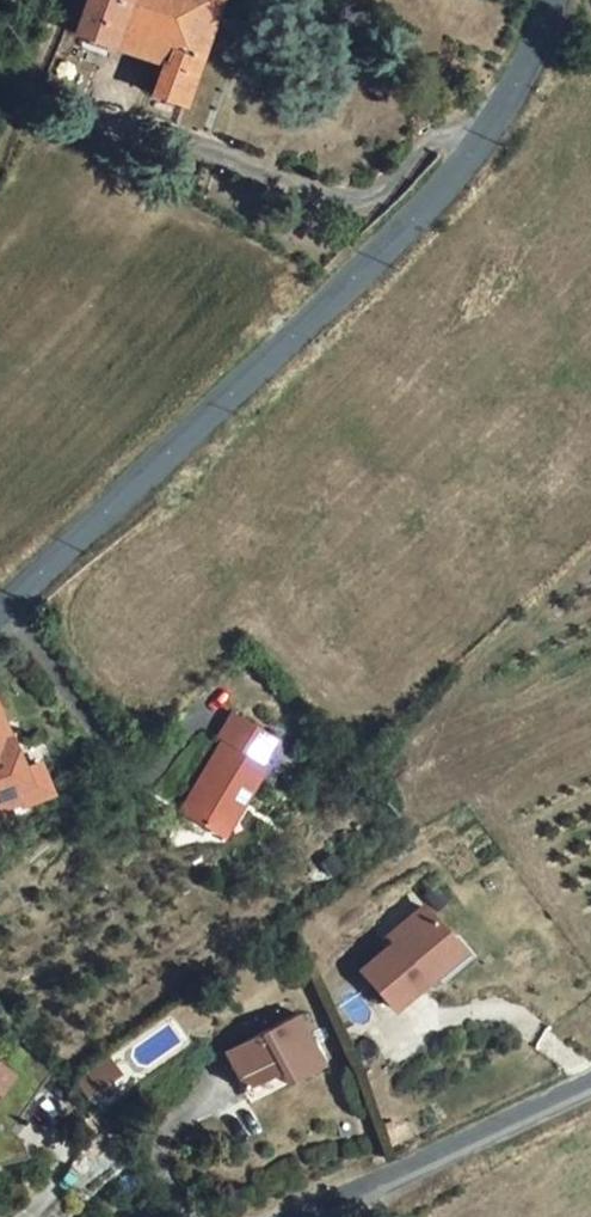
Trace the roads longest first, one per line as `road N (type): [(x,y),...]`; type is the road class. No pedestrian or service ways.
road 1 (tertiary): [(0,616),(458,189),(514,115),(563,0)]
road 2 (tertiary): [(312,1216),(590,1086)]

